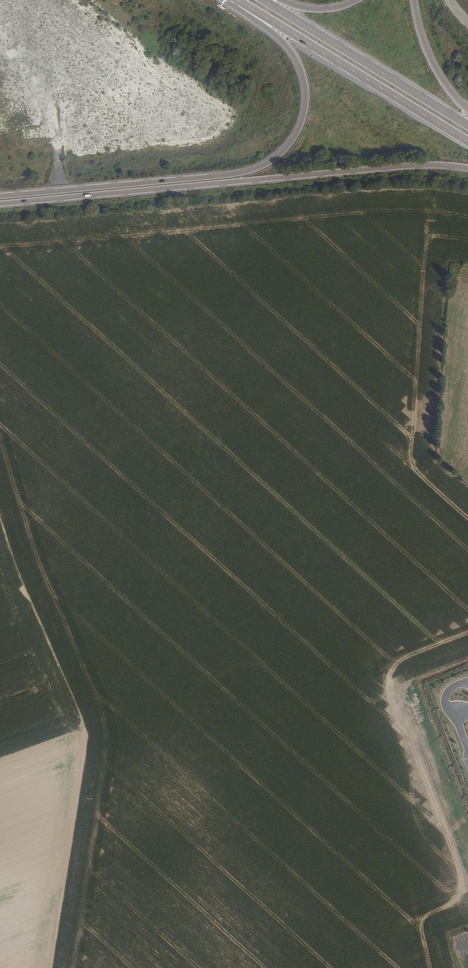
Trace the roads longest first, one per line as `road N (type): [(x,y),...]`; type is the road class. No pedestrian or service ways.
road 1 (trunk): [(0,203),(396,167),(467,169)]
road 2 (trunk): [(240,2),(285,46),(302,78),(303,109),(289,142),(261,166),(0,195)]
road 3 (trunk): [(240,2),(467,141)]
road 4 (trunk): [(467,125),(264,0)]
road 5 (trunk): [(467,110),(434,72),(412,0)]

